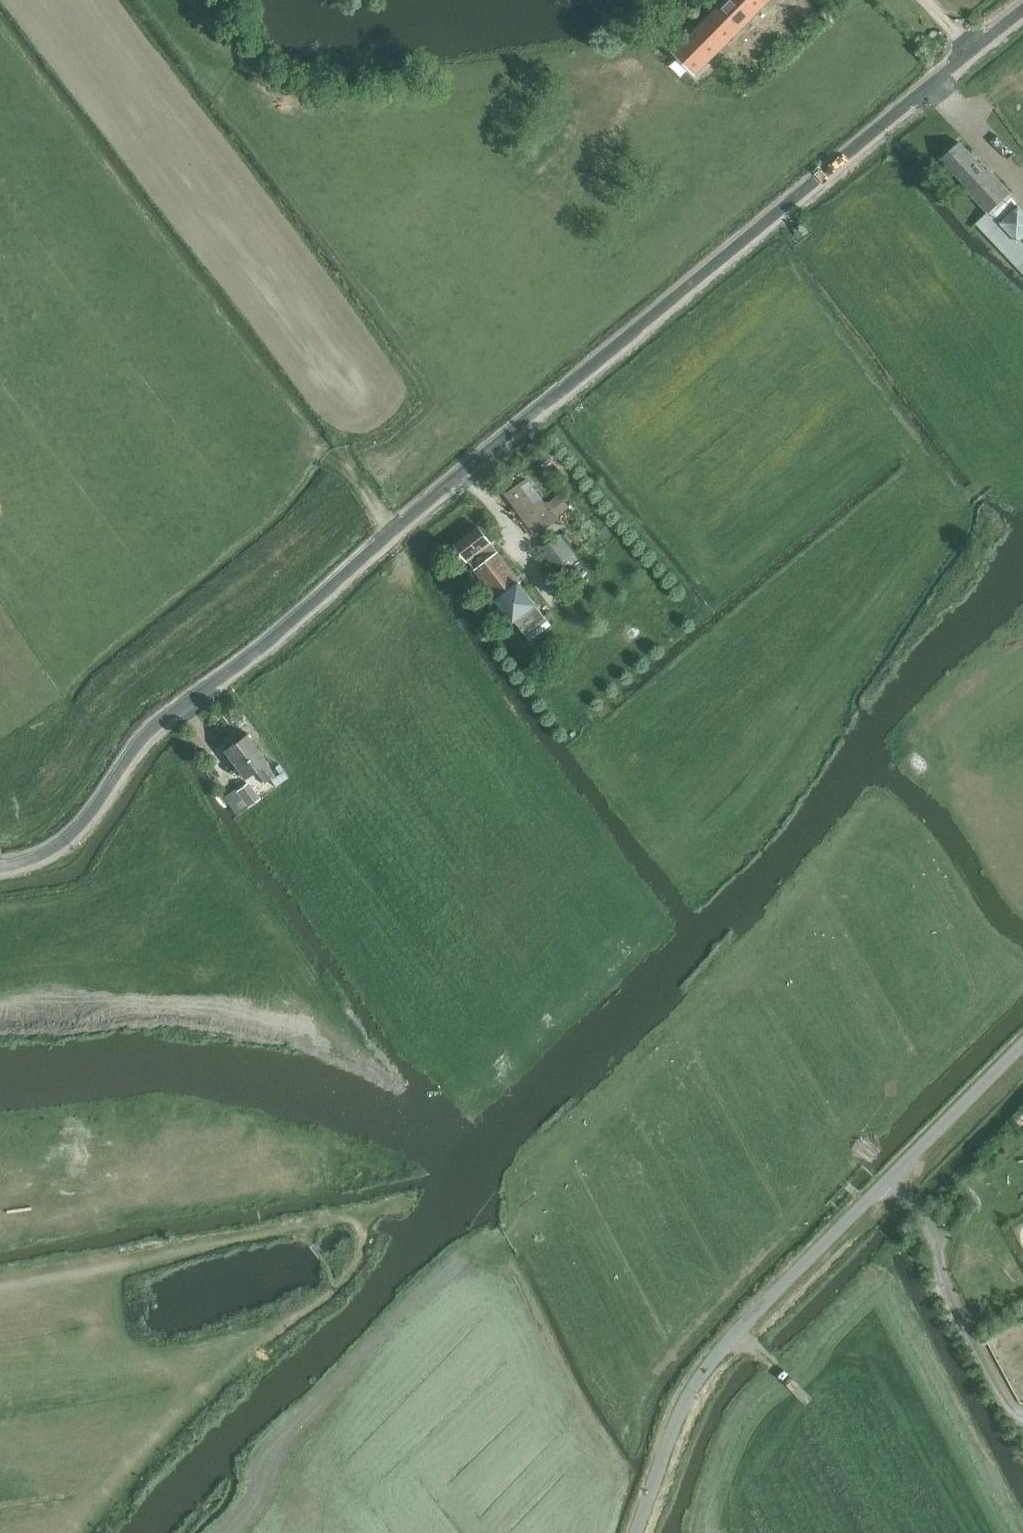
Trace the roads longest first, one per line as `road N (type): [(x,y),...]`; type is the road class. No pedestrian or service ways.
road 1 (unclassified): [(0,870),(35,859),(78,832),(169,718),(303,615),(872,131),(1022,14)]
road 2 (unclassified): [(1022,1045),(718,1357),(672,1436),(637,1532)]
road 3 (track): [(346,397),(354,475),(395,533)]

